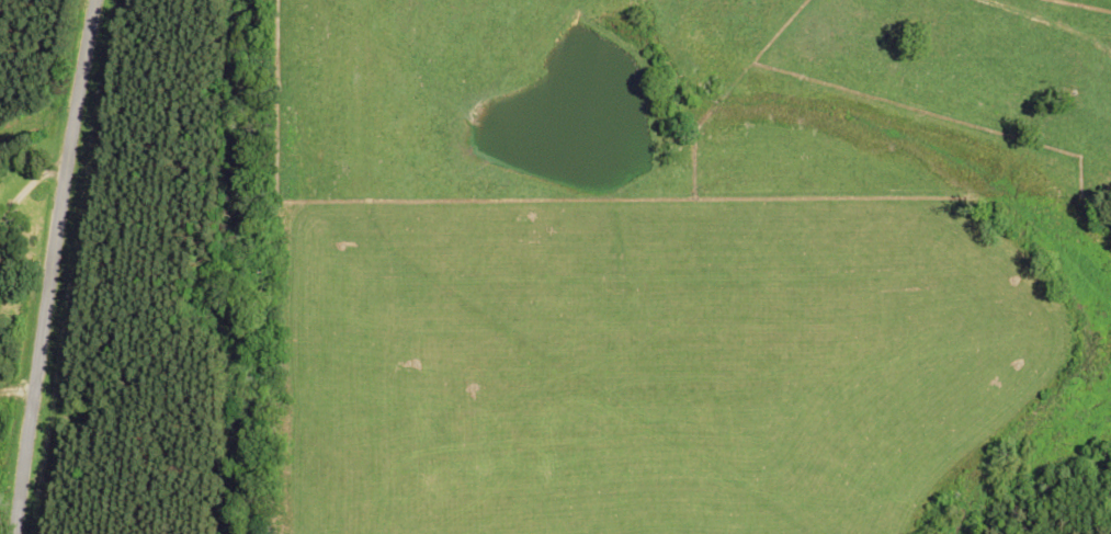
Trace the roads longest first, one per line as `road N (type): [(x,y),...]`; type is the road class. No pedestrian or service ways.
road 1 (residential): [(13,533),(95,0)]

